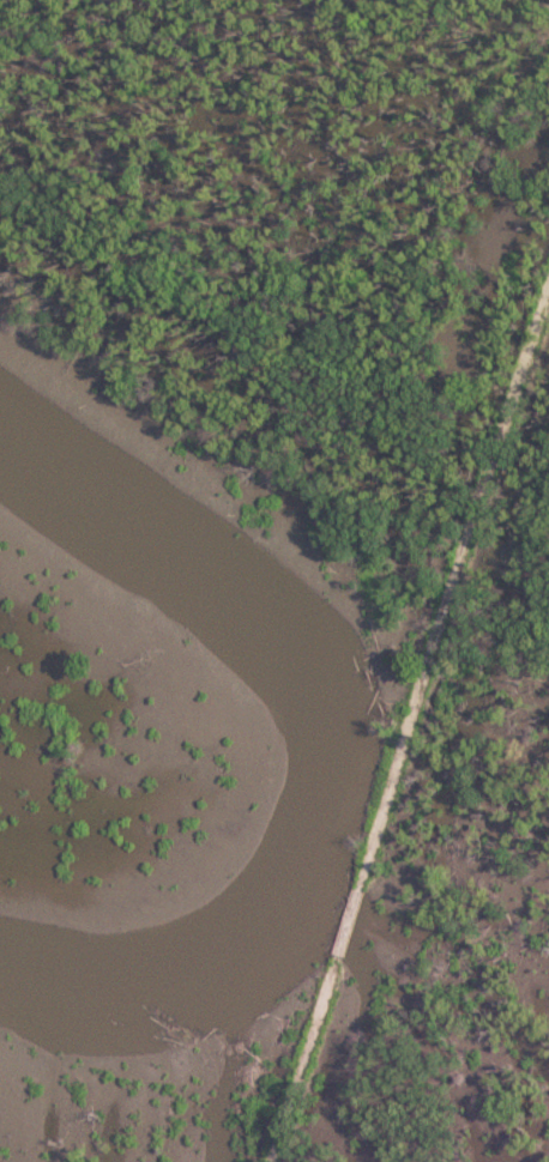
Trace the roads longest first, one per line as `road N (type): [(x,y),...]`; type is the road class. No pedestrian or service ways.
road 1 (residential): [(281,1161),(548,279)]

